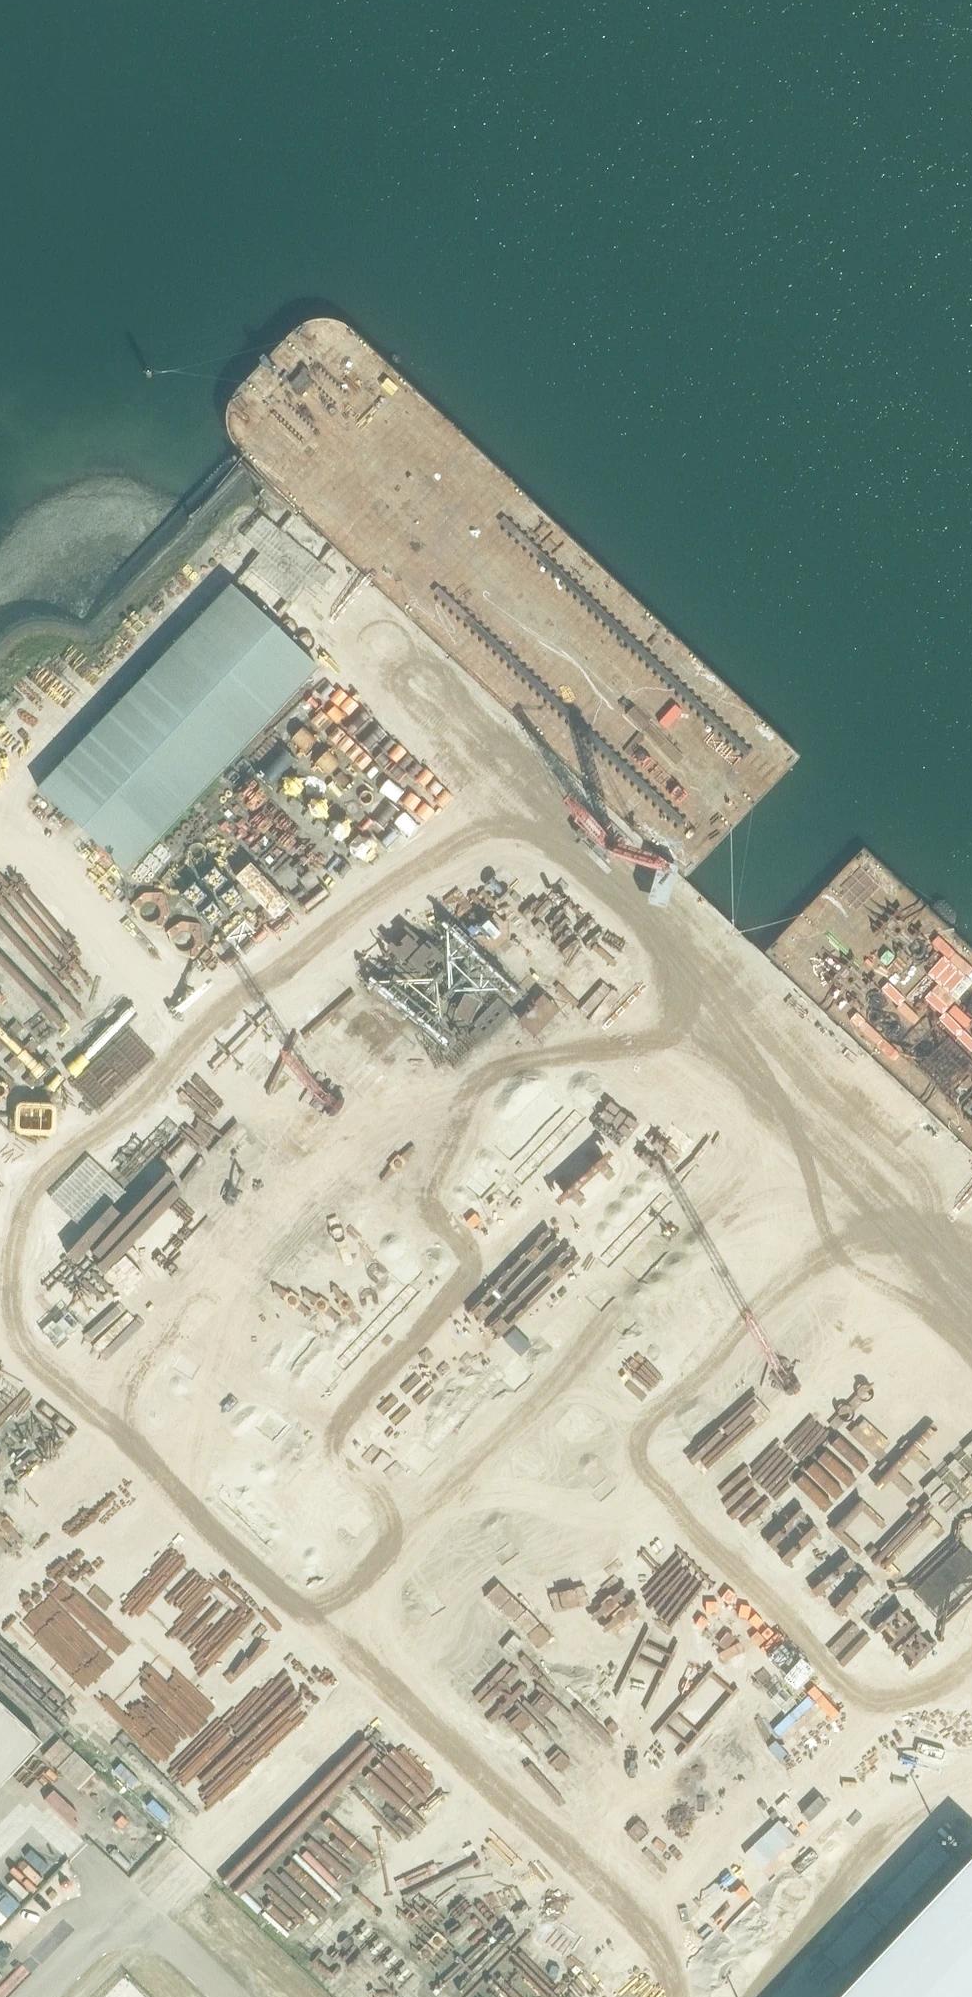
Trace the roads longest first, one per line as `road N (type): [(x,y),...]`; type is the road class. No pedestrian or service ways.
road 1 (unclassified): [(231,1996),(129,1898),(36,1996)]

